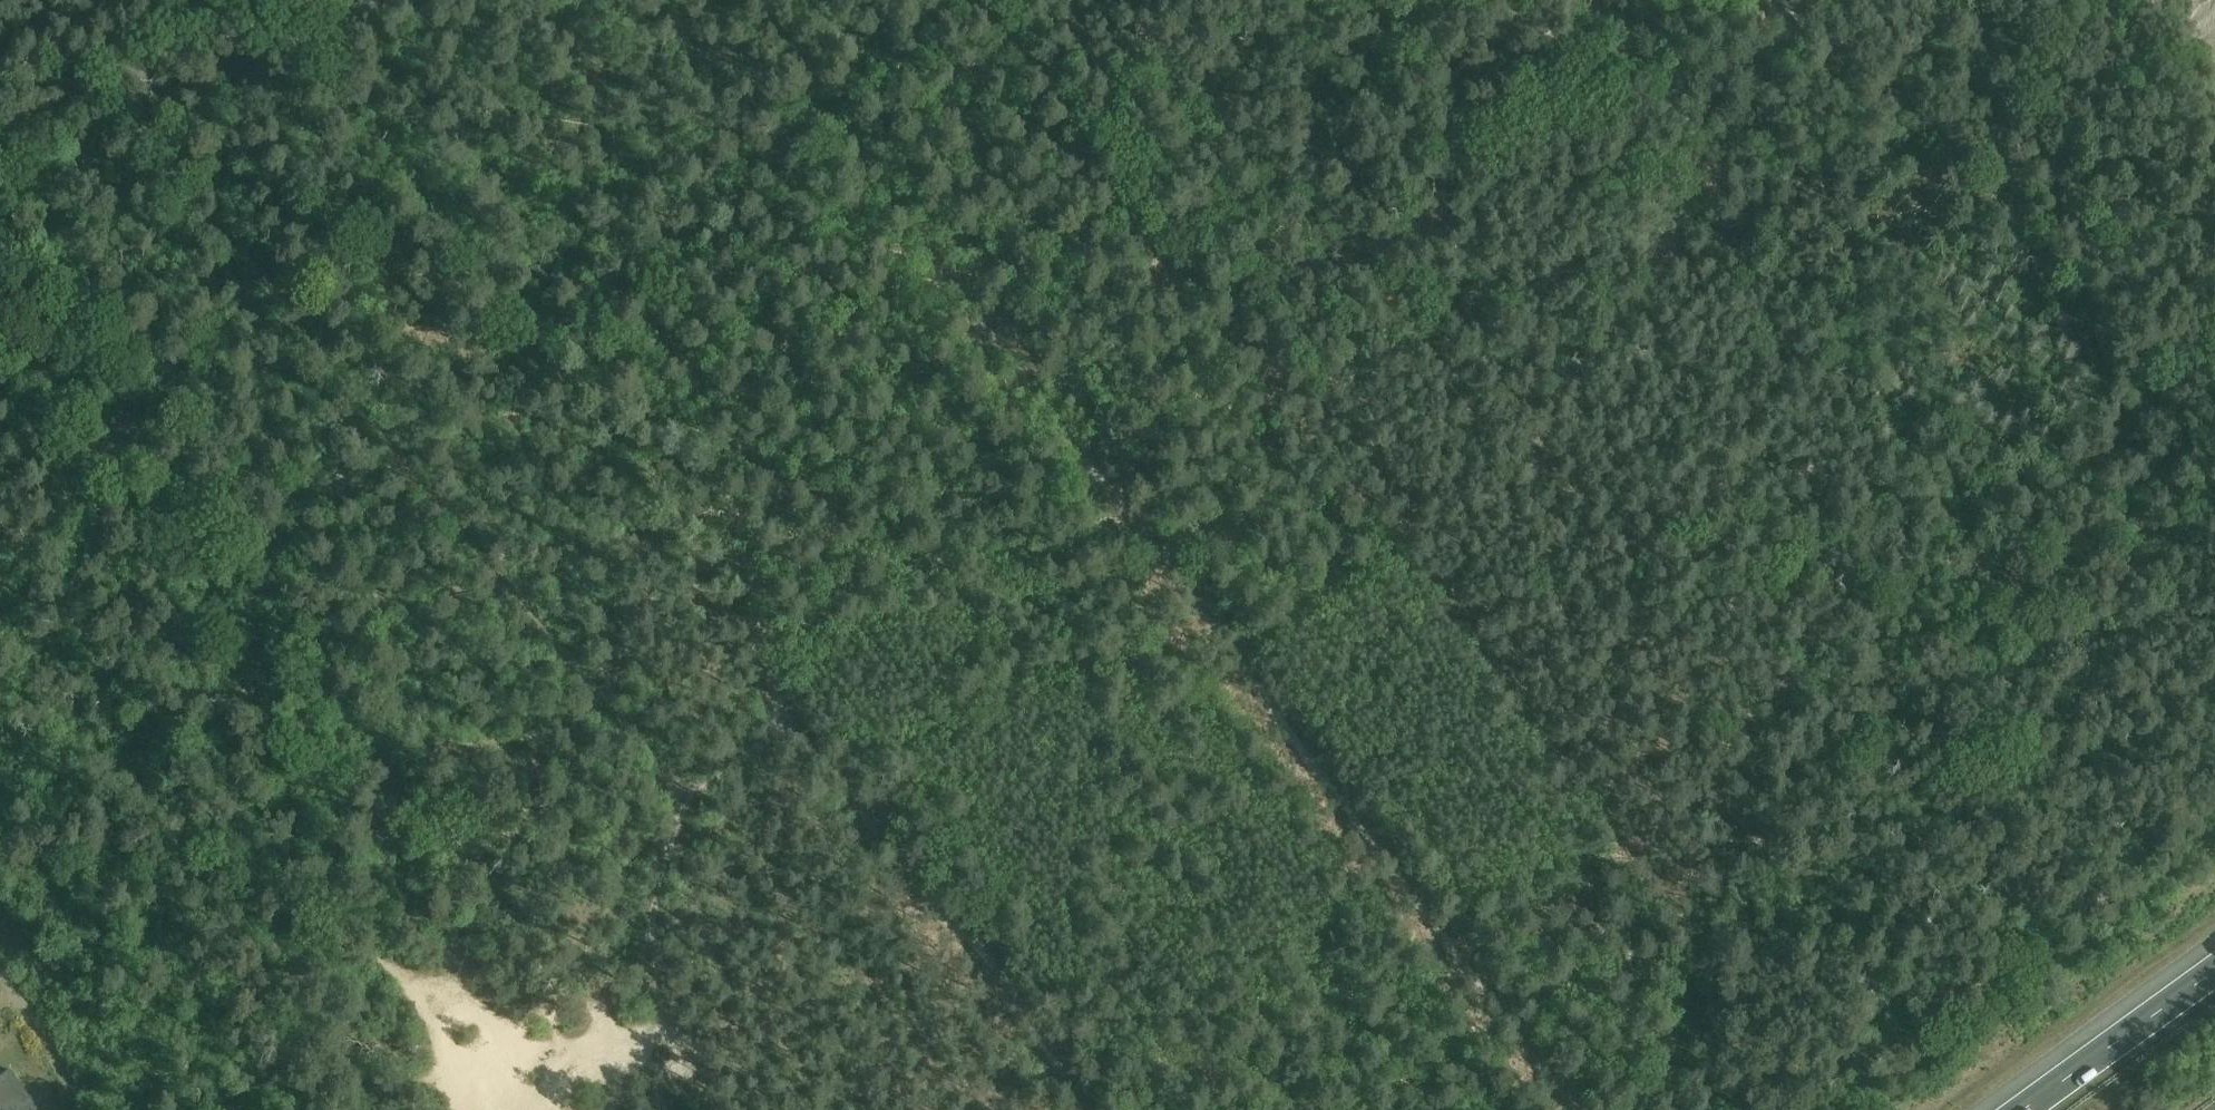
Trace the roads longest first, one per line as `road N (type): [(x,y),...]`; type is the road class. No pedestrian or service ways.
road 1 (track): [(743,0),(1573,1109)]
road 2 (tertiary): [(0,153),(280,0)]
road 3 (motorway): [(2214,970),(2022,1109)]

